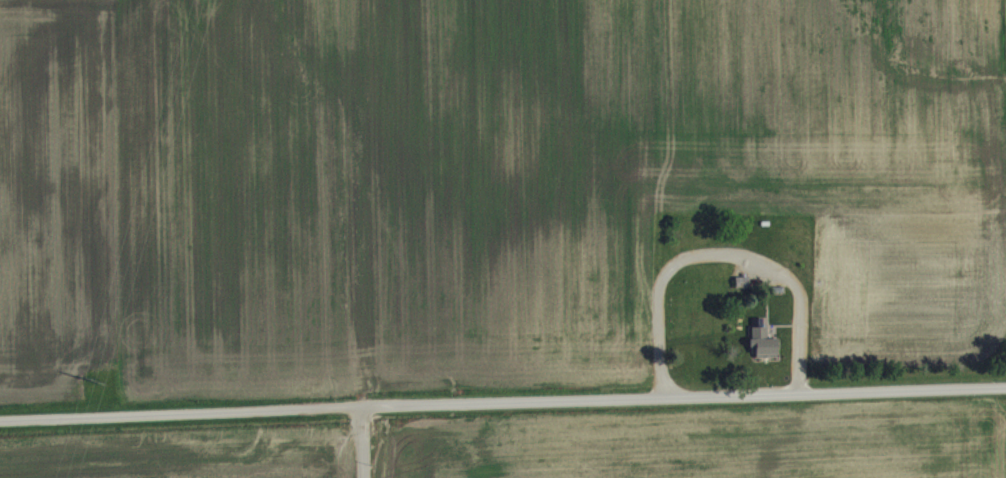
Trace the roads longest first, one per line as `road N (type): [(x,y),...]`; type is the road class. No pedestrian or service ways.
road 1 (residential): [(0,419),(1005,387)]
road 2 (residential): [(663,395),(654,356),(663,264),(714,249),(793,284),(794,393)]

